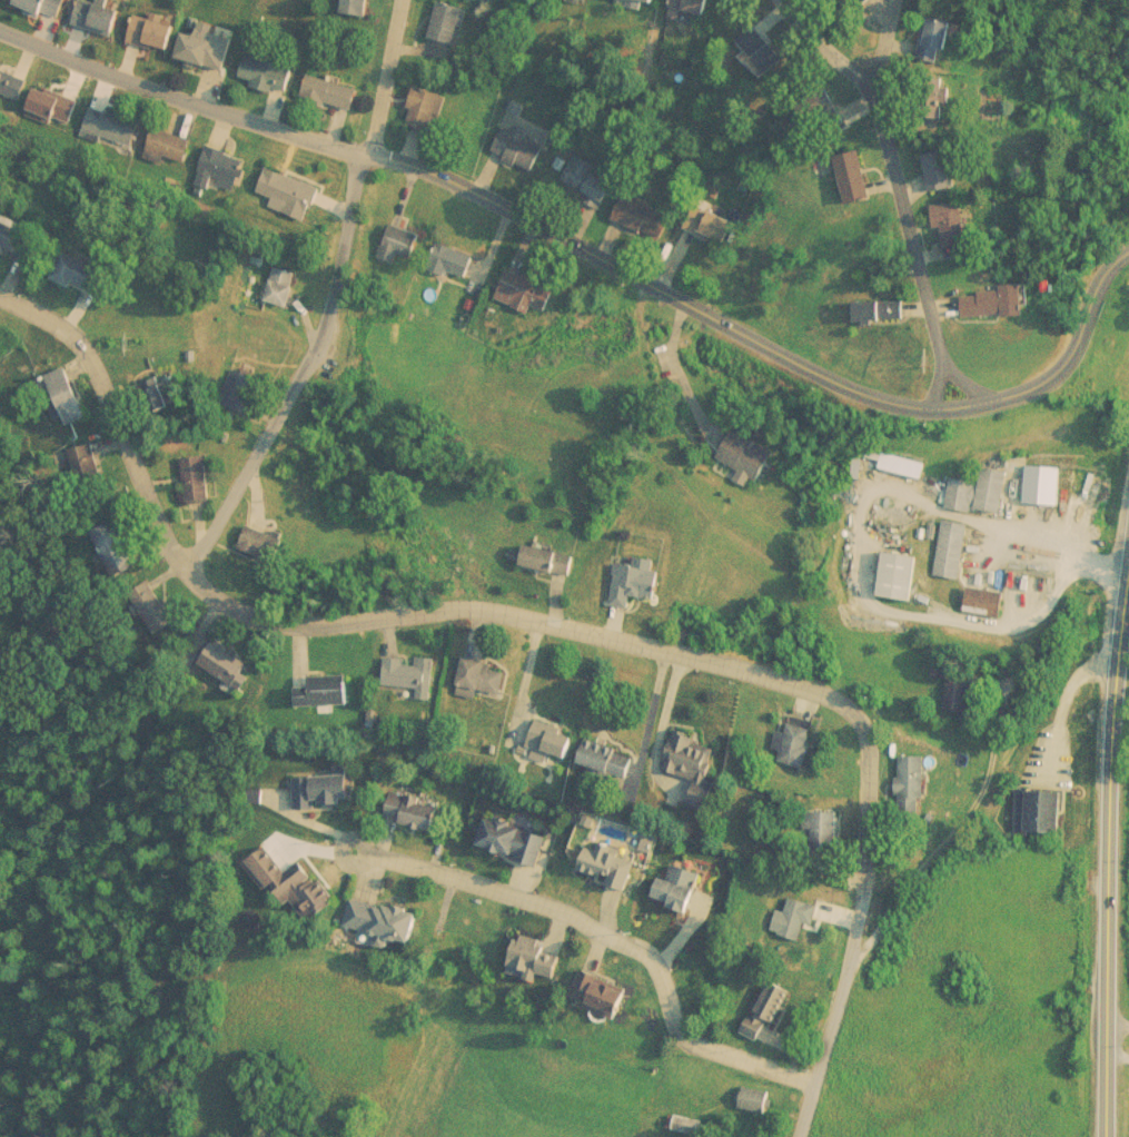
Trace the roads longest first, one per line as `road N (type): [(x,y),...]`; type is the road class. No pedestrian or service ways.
road 1 (residential): [(0,18),(194,88),(422,154),(832,369),(901,390),(964,392),(1043,364),(1066,342),(1098,265),(1128,236)]
road 2 (residential): [(0,285),(78,329),(161,533),(229,595),(264,610),(305,613),(497,597),(711,647),(841,691),(860,713),(864,748)]
road 3 (secondary): [(1106,1136),(1108,804),(1128,549)]
road 4 (residential): [(810,1069),(682,1029),(648,948),(568,903),(348,840)]
road 5 (residential): [(360,140),(315,325),(178,556)]
road 6 (residential): [(864,748),(861,868),(791,1136)]
road 7 (residential): [(941,353),(865,73),(791,0)]
road 8 (residential): [(395,0),(372,127),(360,140)]

